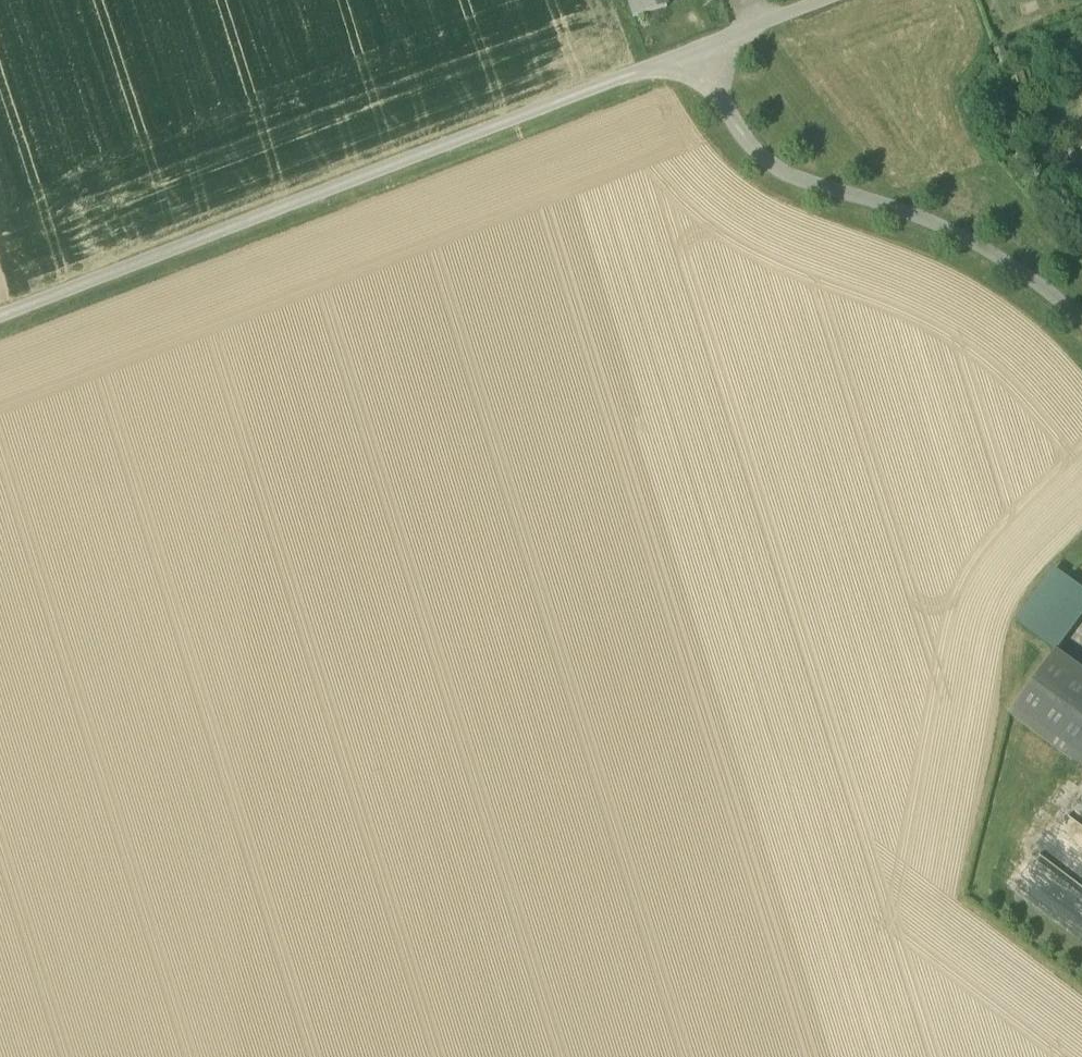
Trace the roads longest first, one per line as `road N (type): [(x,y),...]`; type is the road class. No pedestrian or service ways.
road 1 (track): [(0,317),(630,76)]
road 2 (unclassified): [(630,76),(824,0)]

